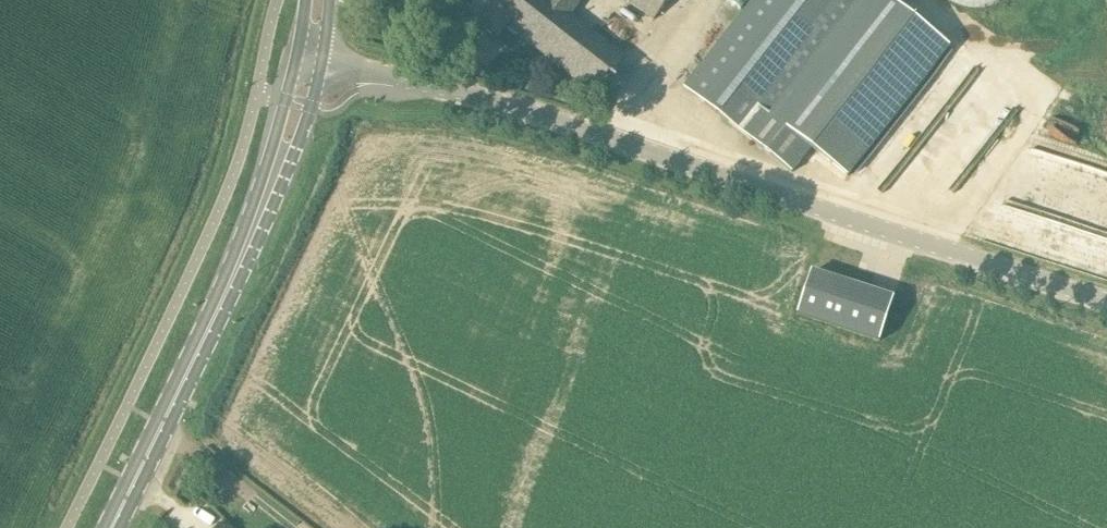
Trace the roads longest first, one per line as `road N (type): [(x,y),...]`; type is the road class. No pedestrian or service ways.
road 1 (unclassified): [(1106,300),(526,110),(312,58)]
road 2 (secondary): [(113,527),(257,228),(312,58)]

